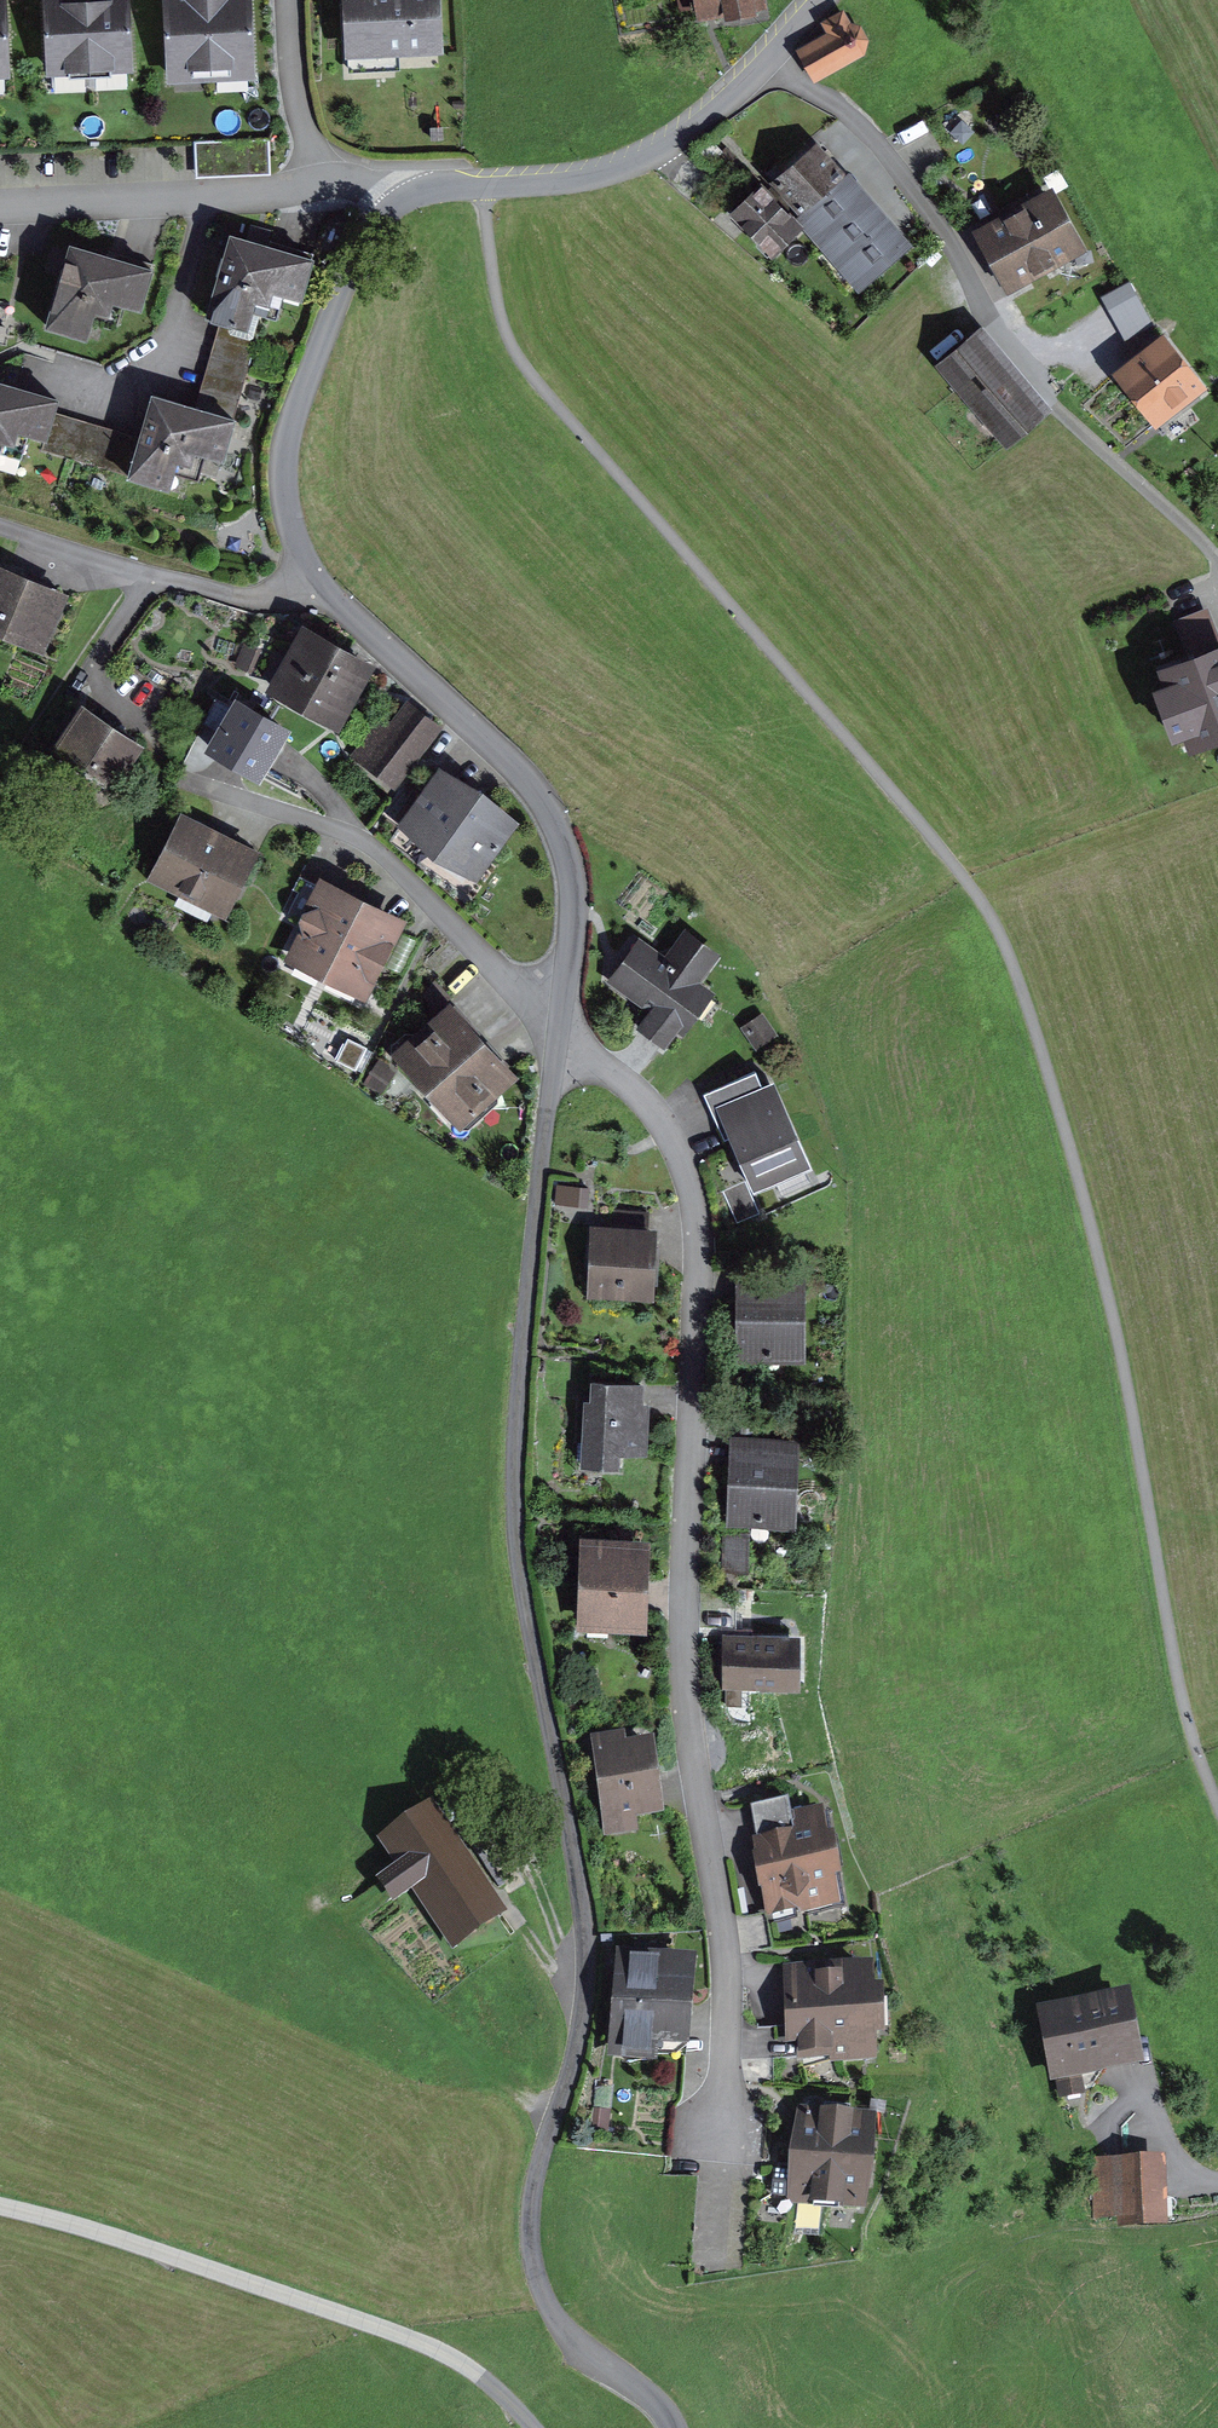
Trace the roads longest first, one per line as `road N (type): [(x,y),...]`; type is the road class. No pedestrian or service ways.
road 1 (track): [(1217,1789),(1190,1717),(1081,1185),(1006,942),(958,869),(522,362),(501,315),(485,188)]
road 2 (unclassified): [(673,2427),(628,2380),(576,2350),(548,2311),(531,2263),(529,2206),(576,2047),(586,1922),(532,1642),(514,1478),(555,1055)]
road 3 (residential): [(555,1055),(609,1068),(650,1105),(683,1158),(697,1216),(683,1610),(686,1700),(727,1970),(717,2259)]
road 4 (residential): [(770,59),(880,144),(951,243),(993,328),(1023,367),(1067,419),(1217,558)]
road 5 (unclassified): [(0,2206),(163,2252),(446,2355),(537,2427)]
road 6 (unclassified): [(555,1055),(573,897),(558,828),(498,748),(316,576)]
road 7 (residential): [(770,59),(676,143),(614,173),(433,187),(398,201)]
road 8 (unclassified): [(316,576),(285,500),(289,431),(368,230),(398,201)]
road 9 (residential): [(398,201),(364,182),(322,180),(207,199),(0,210)]
road 10 (residential): [(0,527),(243,595),(276,595),(316,576)]

